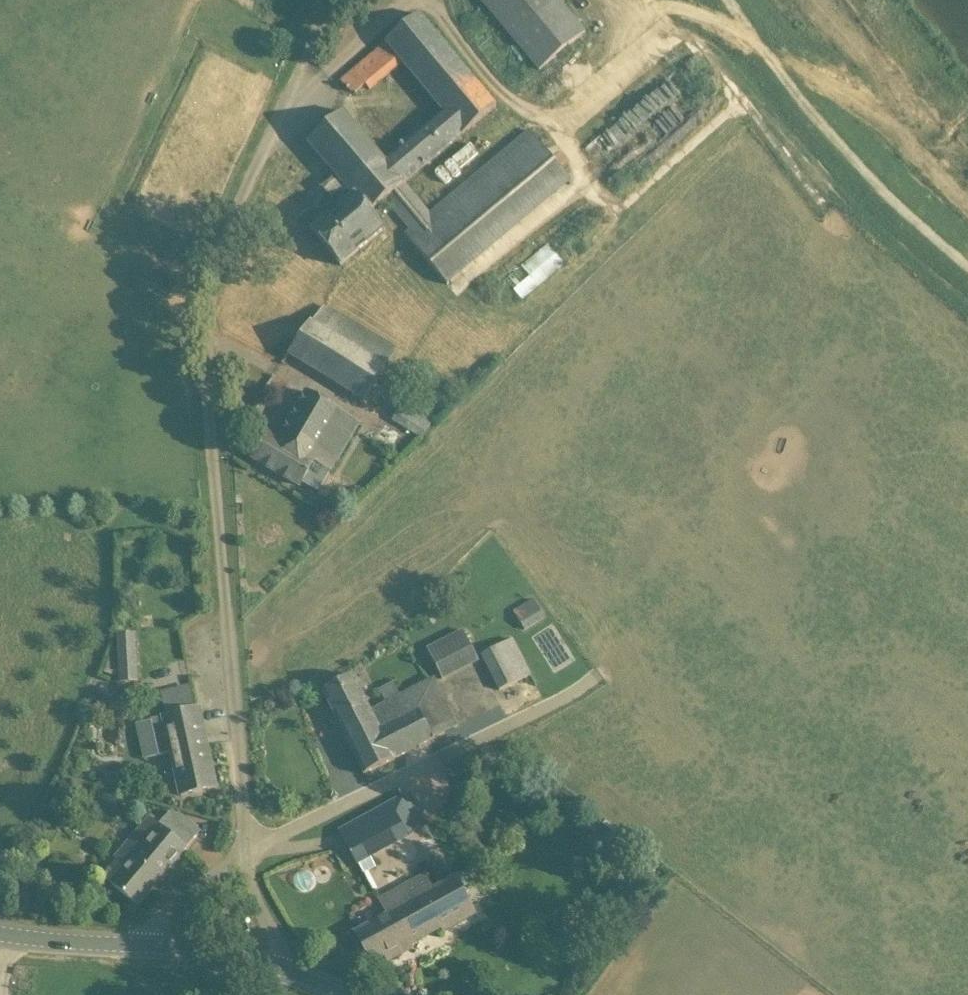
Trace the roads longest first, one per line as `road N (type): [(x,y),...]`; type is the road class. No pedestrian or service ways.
road 1 (unclassified): [(246,851),(208,314),(231,228),(332,0)]
road 2 (unclassified): [(246,851),(519,721),(607,669)]
road 3 (tertiary): [(296,973),(219,953),(127,945)]
road 4 (unclassified): [(127,945),(237,860)]
road 5 (tertiary): [(127,945),(0,932)]
road 6 (unclassified): [(296,973),(237,860)]

